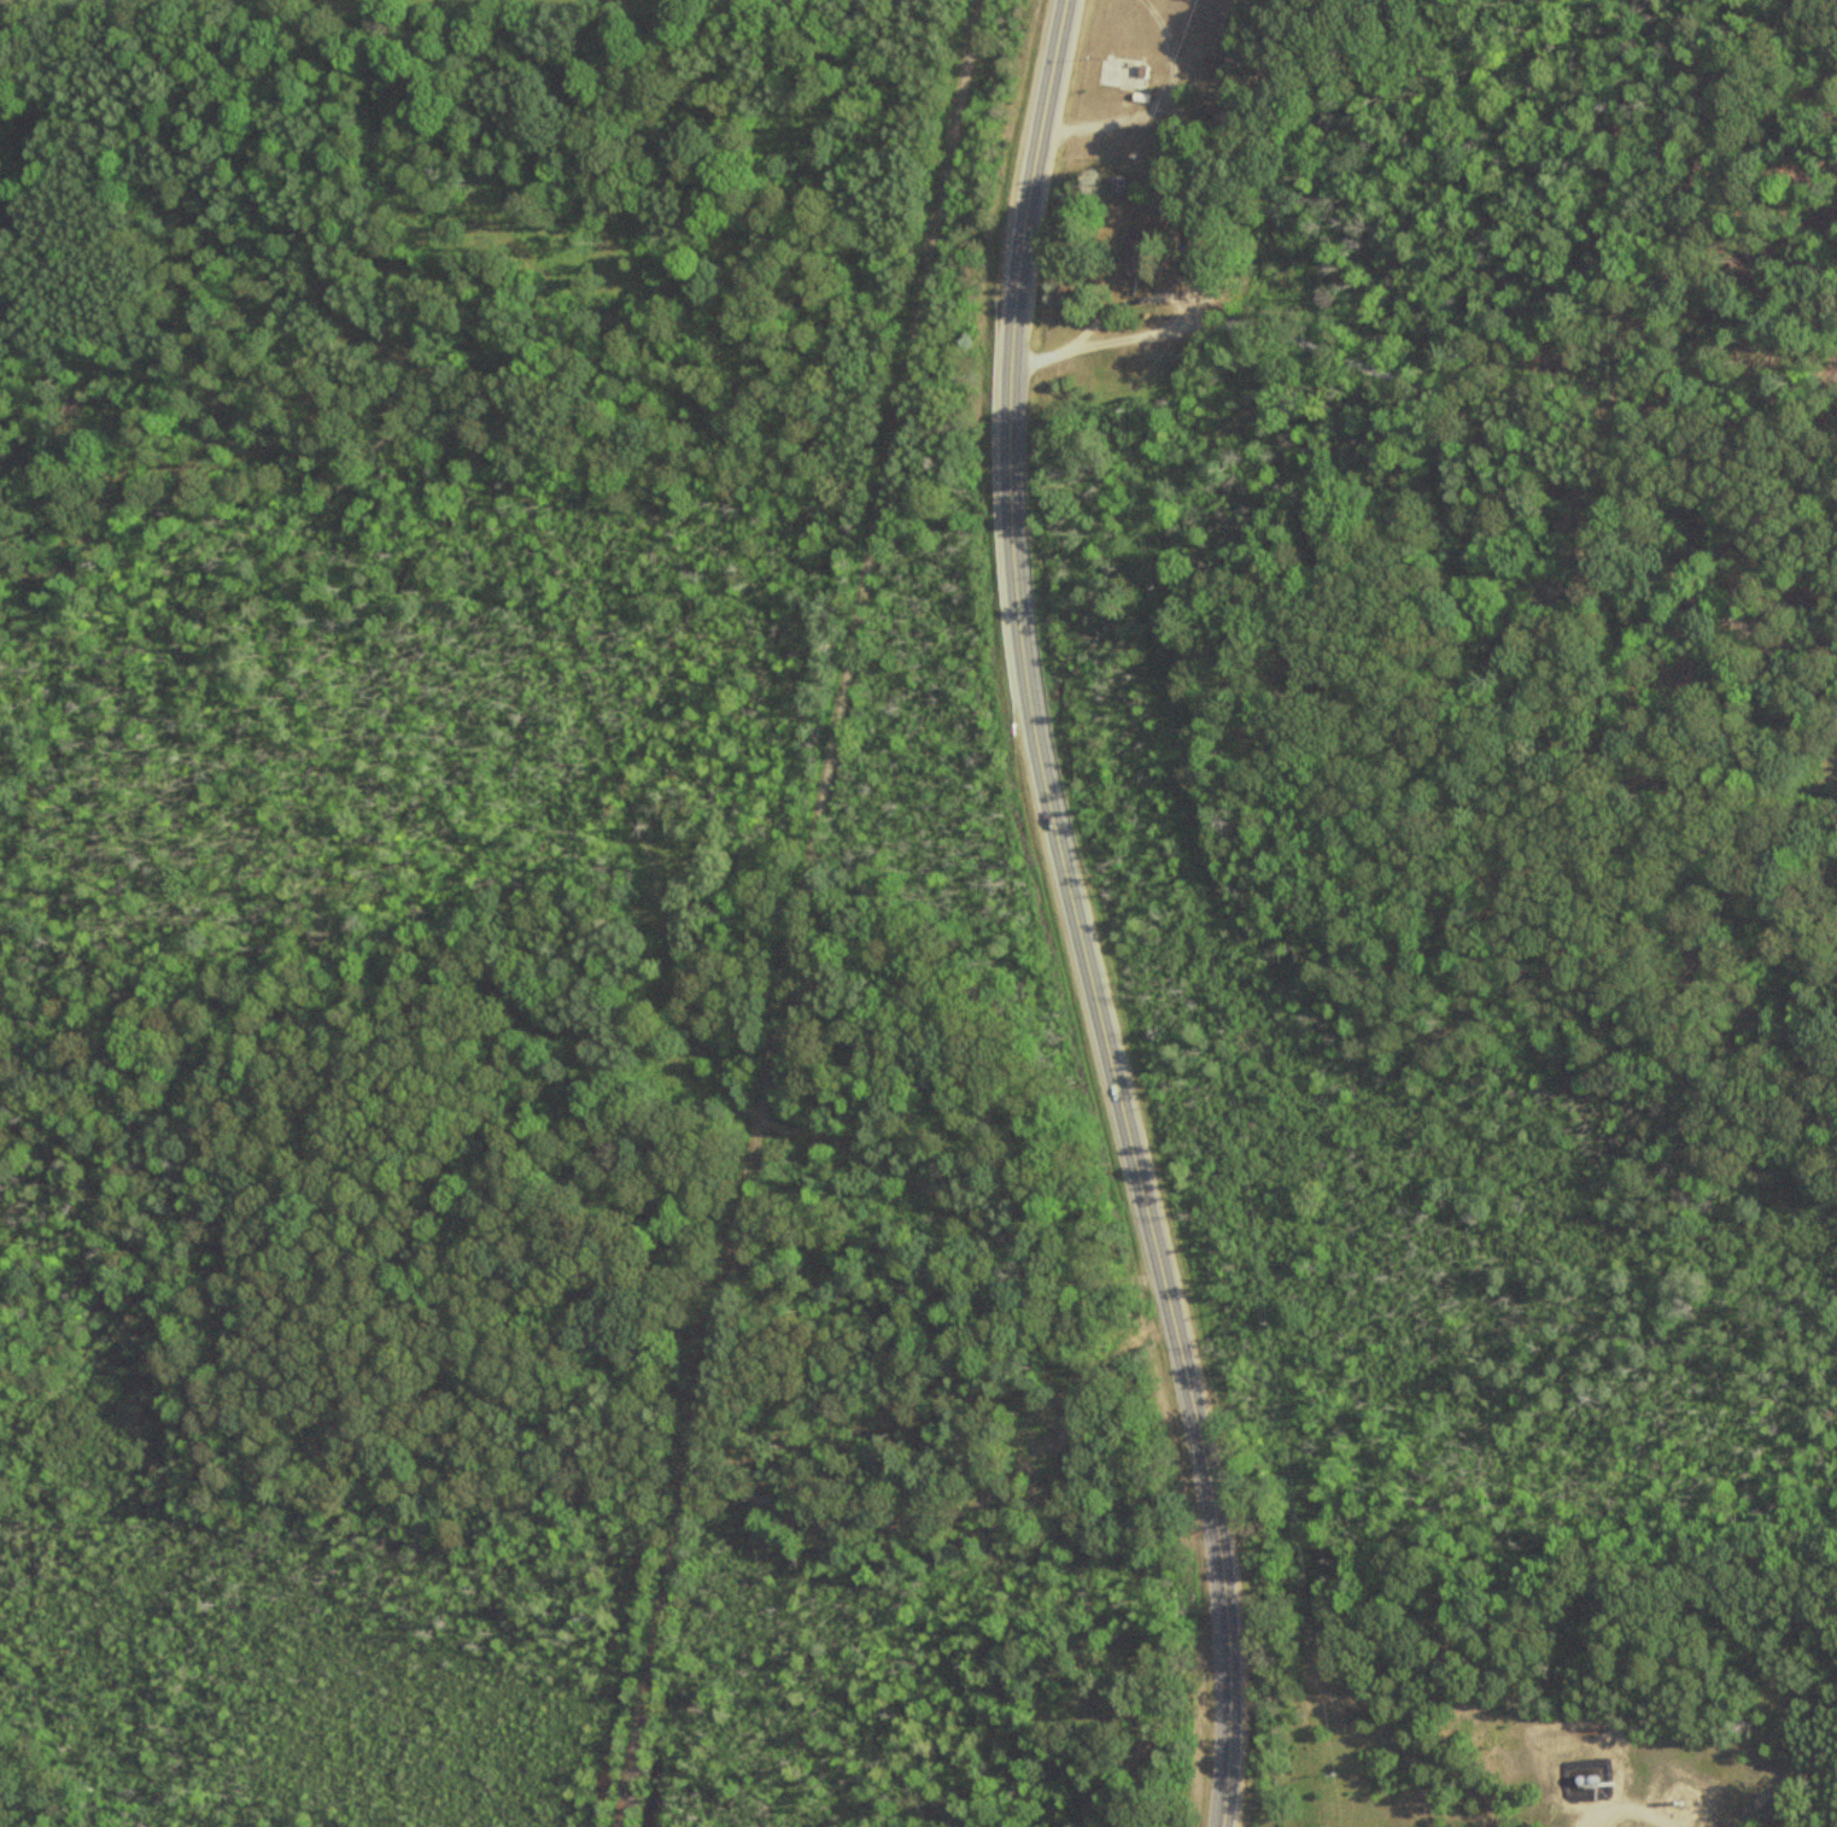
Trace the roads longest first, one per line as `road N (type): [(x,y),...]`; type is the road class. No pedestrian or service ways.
road 1 (tertiary): [(1204,1826),(1216,1749),(1199,1436),(1060,880),(1002,574),(1005,223),(1044,0)]
road 2 (residential): [(1001,373),(1190,324),(1234,320),(1309,336),(1563,469),(1684,580),(1775,640),(1836,650)]

